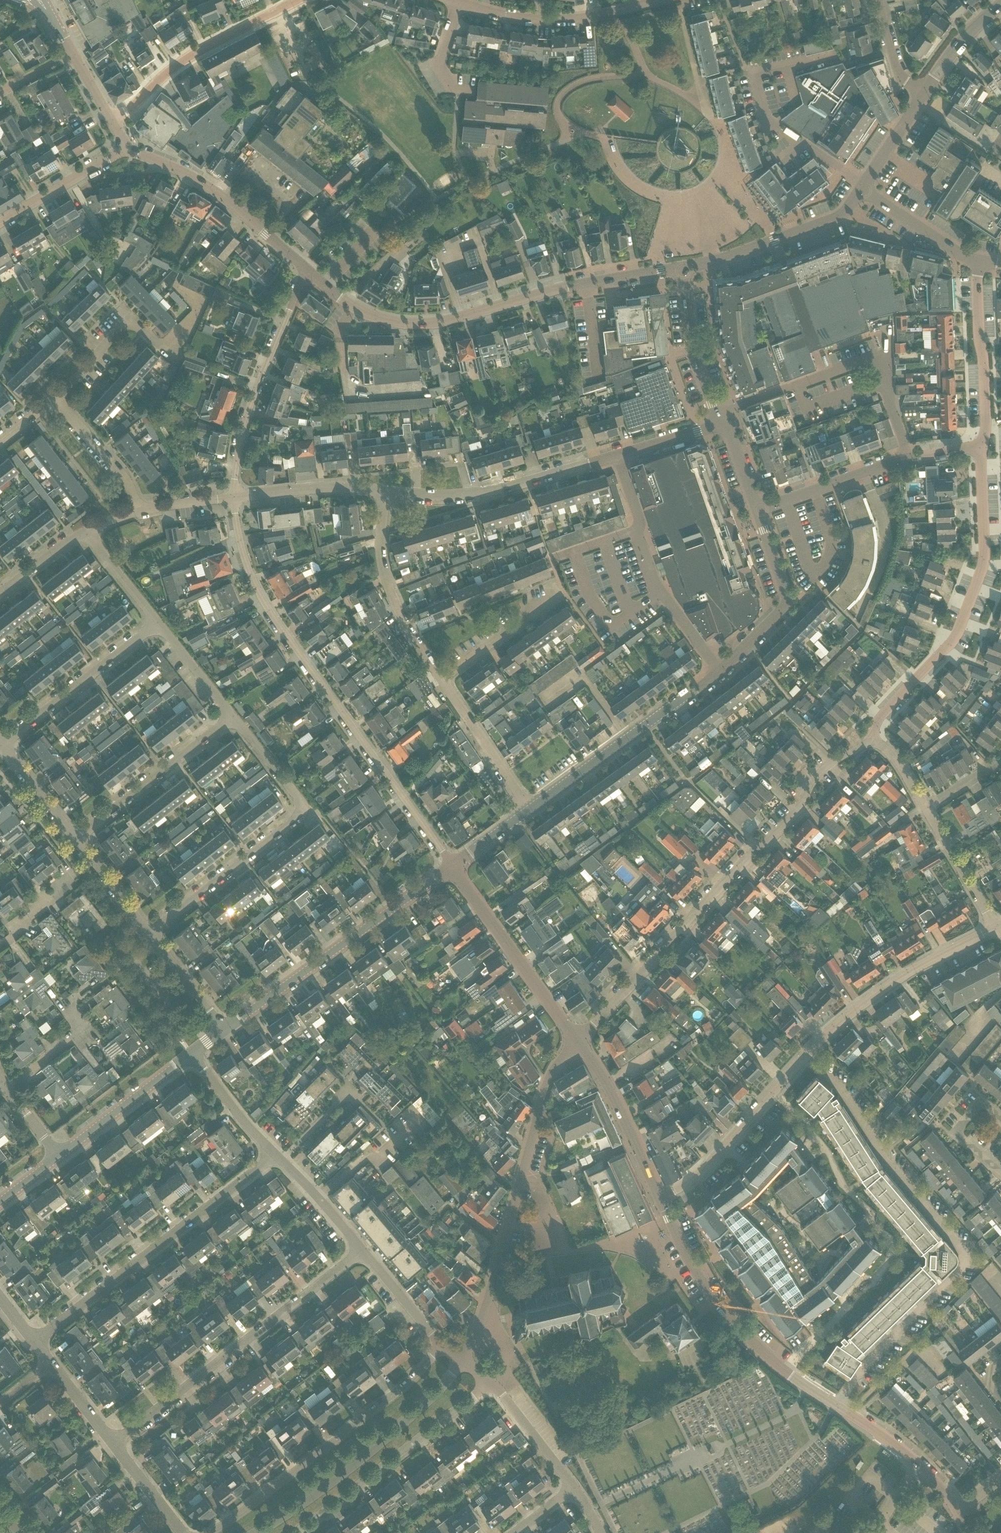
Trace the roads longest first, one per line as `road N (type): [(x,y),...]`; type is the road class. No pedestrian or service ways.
road 1 (residential): [(836,1404),(967,1260),(839,1088),(805,1057)]
road 2 (residential): [(234,500),(241,548),(264,605),(451,868)]
road 3 (residential): [(529,810),(682,701),(788,605),(759,509)]
road 4 (residential): [(580,1042),(801,807),(833,761),(873,742)]
road 5 (residential): [(305,268),(351,306),(412,323),(683,268)]
road 6 (residential): [(383,492),(478,492),(717,420)]
road 7 (residential): [(462,1360),(483,1311),(547,1077),(580,1042)]
road 8 (residential): [(873,742),(883,713),(959,630),(984,556),(982,445)]
road 9 (residential): [(113,1443),(363,1251)]
road 10 (residential): [(35,1342),(275,1155)]
road 11 (residential): [(441,1345),(211,1532)]
road 12 (residential): [(225,1028),(451,868)]
road 13 (residential): [(836,1404),(774,1361),(722,1307),(660,1199)]
road 14 (unclassified): [(258,1532),(354,1466),(462,1360)]
road 15 (residential): [(305,268),(246,421),(234,500)]
road 16 (residential): [(297,1532),(491,1385)]
road 17 (residential): [(805,1057),(862,1004),(998,925)]
road 18 (residential): [(759,509),(897,461),(982,445)]
road 19 (residential): [(114,119),(189,56),(299,0)]
road 20 (residential): [(305,268),(183,173),(122,149)]
road 21 (residential): [(580,1042),(451,868)]
road 22 (residential): [(451,0),(533,20),(663,0)]
road 23 (residential): [(660,1199),(710,1163),(805,1057)]
road 24 (residential): [(443,678),(396,605),(383,563),(383,492)]
road 25 (residential): [(683,268),(831,221),(863,191)]
road 26 (residential): [(77,841),(228,714)]
road 27 (residential): [(149,933),(301,812)]
road 28 (residential): [(4,742),(155,624)]
road 29 (residential): [(982,445),(980,261)]
road 30 (residential): [(660,1199),(580,1042)]
road 31 (residential): [(57,1156),(191,1054)]
road 32 (residential): [(958,1511),(923,1468),(836,1404)]
road 33 (residential): [(60,402),(112,328),(132,322),(171,350)]
road 34 (residential): [(529,810),(443,678)]
road 35 (residential): [(717,420),(691,344),(683,268)]
road 36 (residential): [(234,500),(331,489),(383,492)]
road 37 (residential): [(0,224),(122,149)]
road 38 (residential): [(998,925),(924,808)]
road 39 (residential): [(139,511),(124,472),(60,402)]
road 40 (residential): [(980,261),(863,191)]
road 41 (residential): [(443,678),(553,599)]
road 42 (residential): [(572,1491),(491,1385)]
road 43 (residential): [(275,1155),(191,1054)]
road 44 (residential): [(1000,1118),(982,1101),(957,1131),(1000,1173)]
road 45 (residential): [(77,841),(4,742)]
road 46 (unclassified): [(301,812),(228,714)]
road 47 (residential): [(441,1345),(363,1251)]
road 48 (residential): [(363,1251),(281,1161)]
road 49 (residential): [(225,1028),(149,933)]

